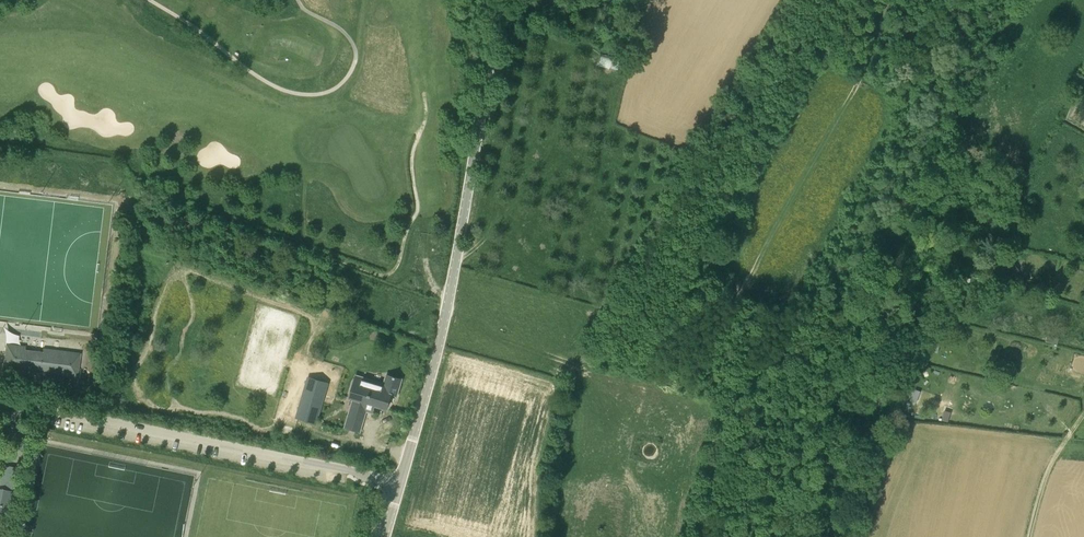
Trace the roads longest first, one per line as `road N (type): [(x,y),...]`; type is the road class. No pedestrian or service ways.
road 1 (tertiary): [(384,536),(443,327),(499,0)]

